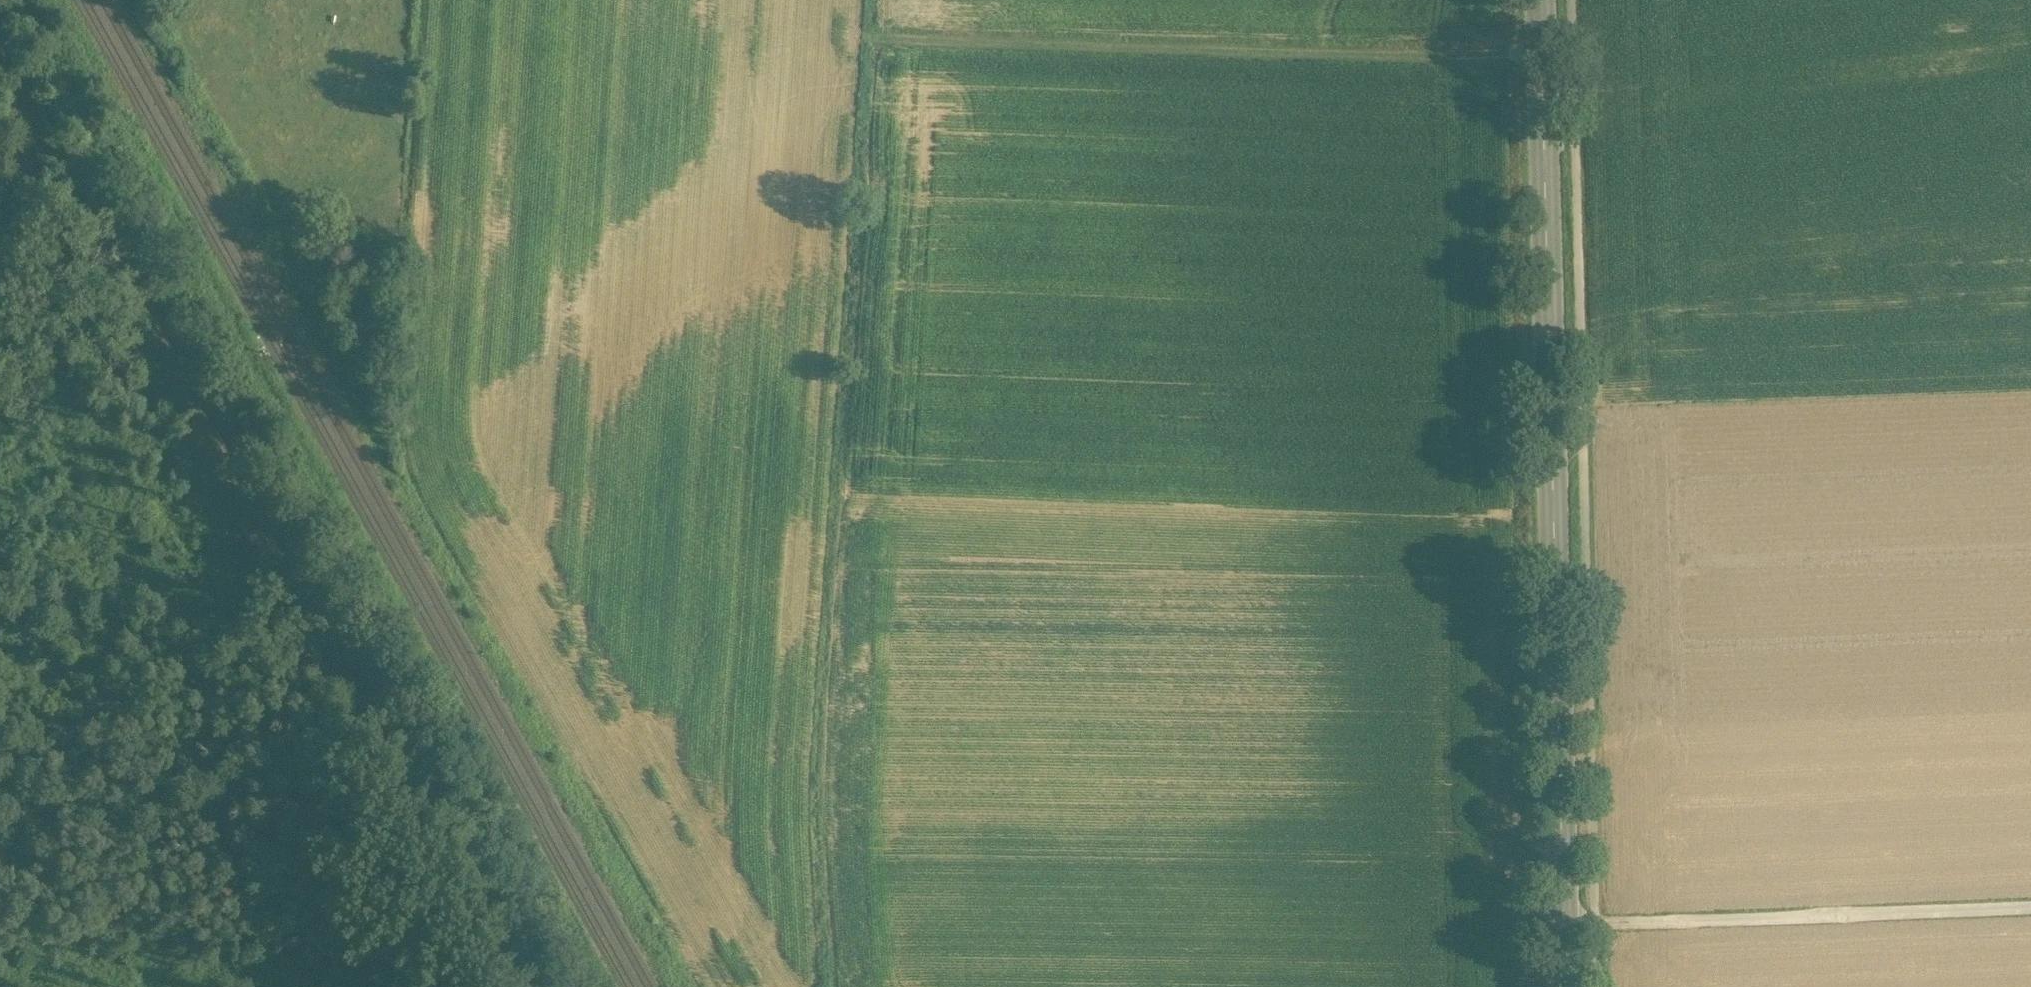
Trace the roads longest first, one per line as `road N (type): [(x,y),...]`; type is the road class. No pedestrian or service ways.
road 1 (secondary): [(1542,0),(1566,986)]
road 2 (track): [(52,162),(511,986)]
road 3 (track): [(1543,54),(864,38)]
road 4 (track): [(2030,907),(1565,924)]

